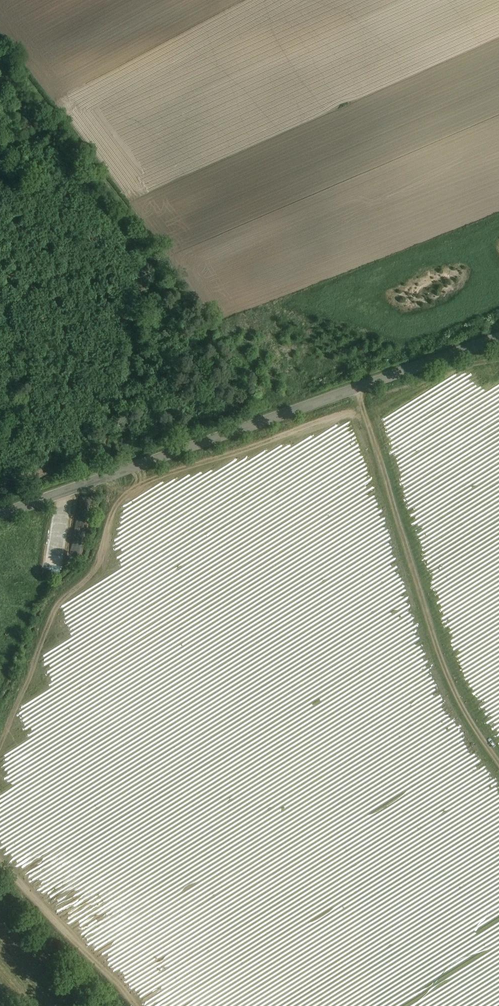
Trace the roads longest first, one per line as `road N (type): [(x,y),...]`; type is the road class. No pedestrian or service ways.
road 1 (unclassified): [(0,514),(498,336)]
road 2 (track): [(358,389),(401,556),(447,687),(498,763)]

